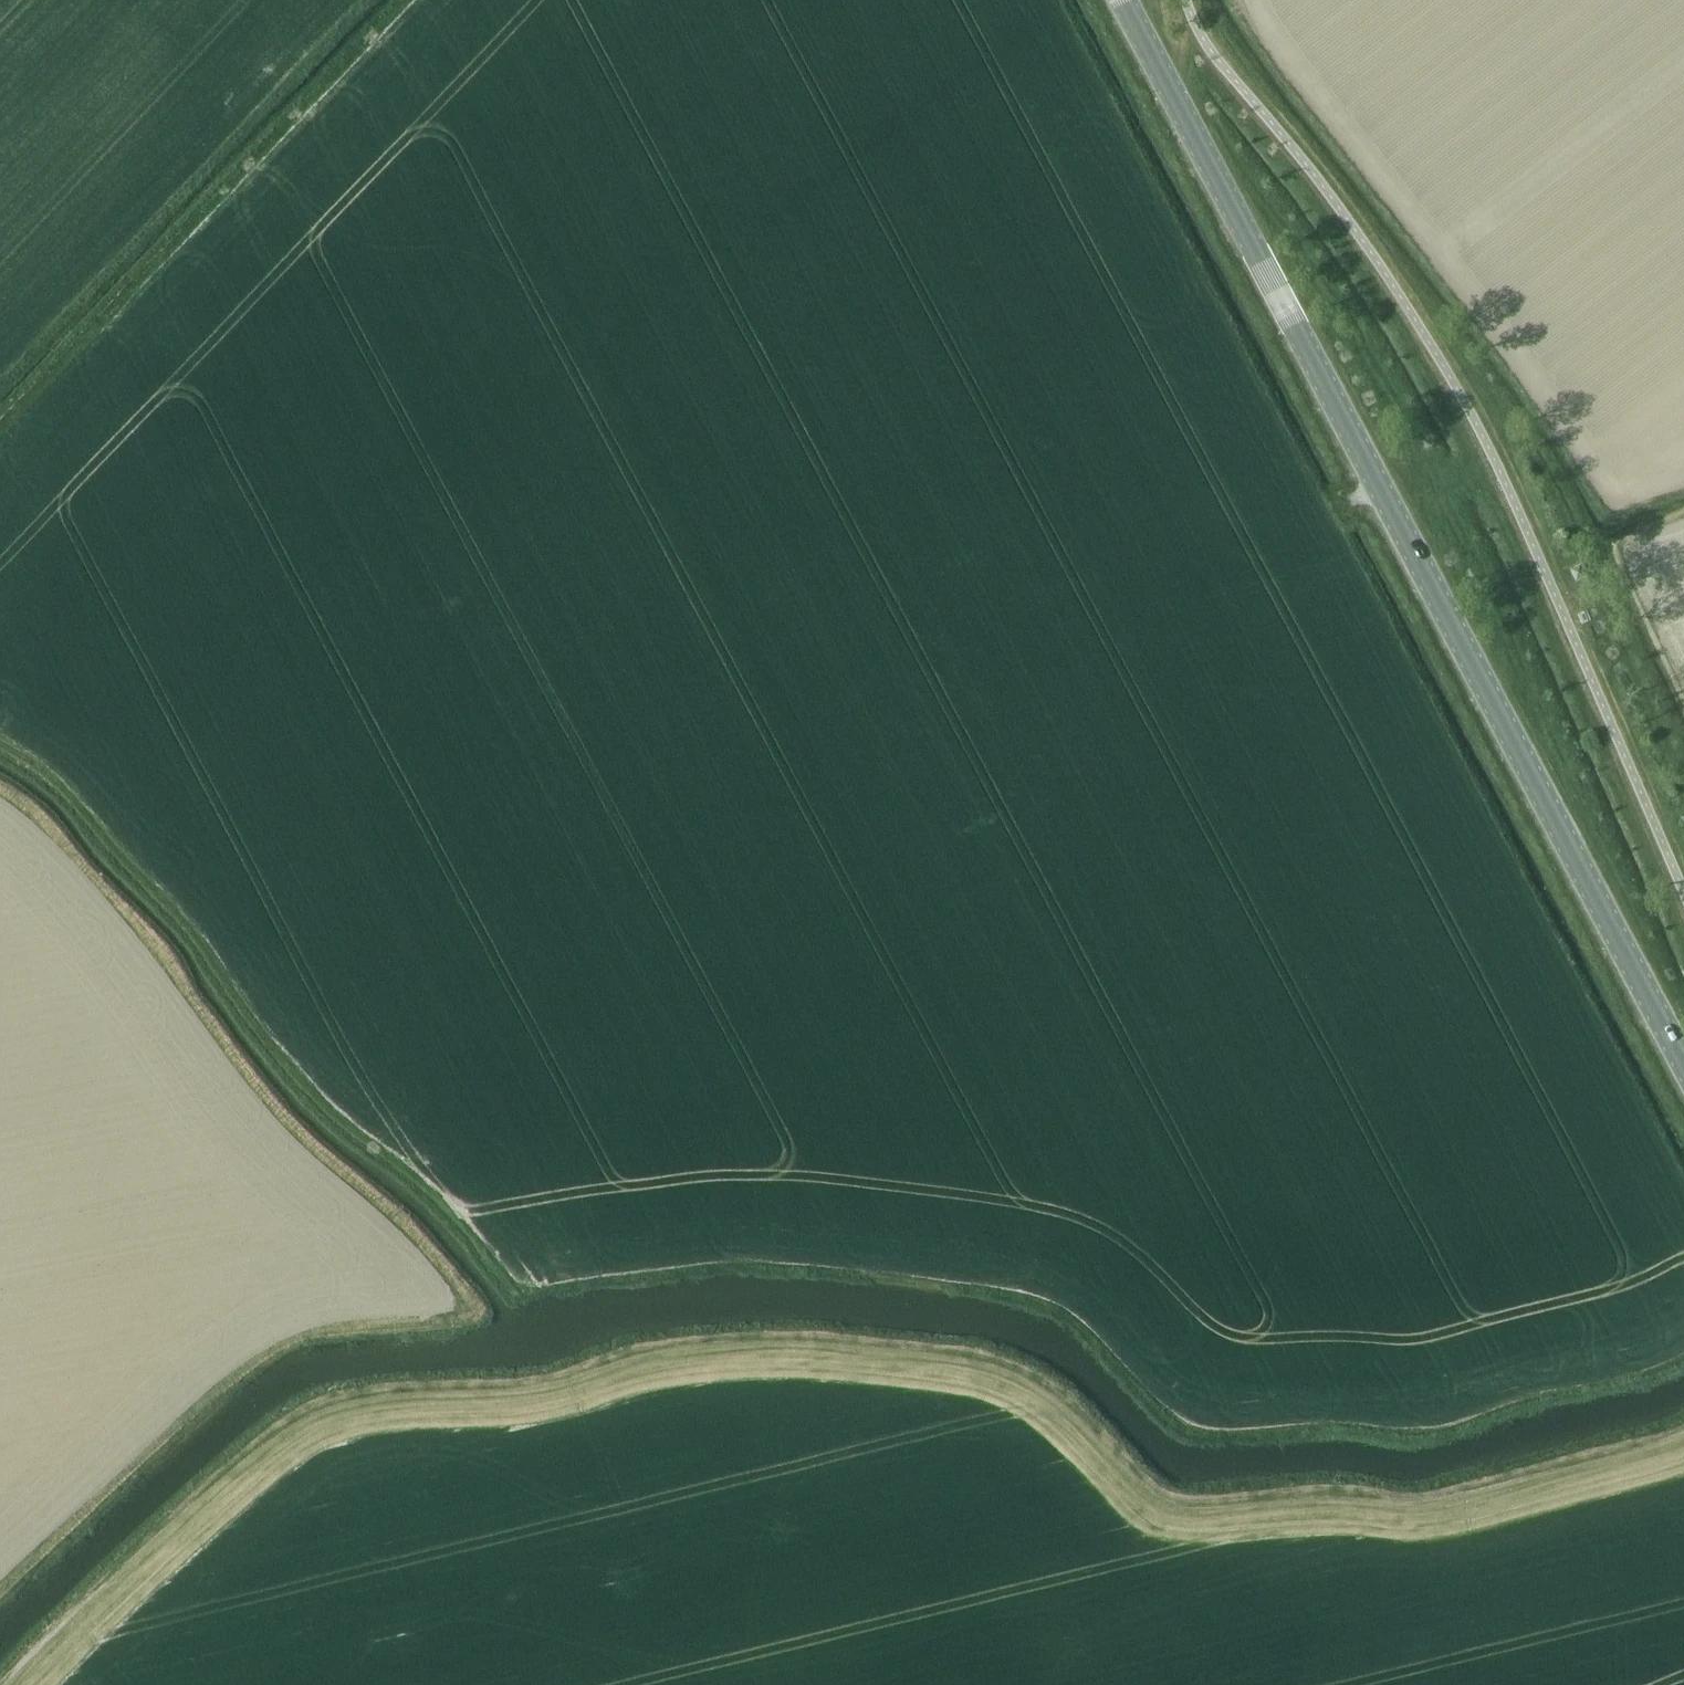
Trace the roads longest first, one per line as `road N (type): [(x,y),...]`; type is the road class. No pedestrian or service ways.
road 1 (track): [(6,1684),(279,1429),(323,1406),(480,1390),(740,1336),(912,1349),(1022,1371),(1149,1486),(1186,1501),(1452,1497),(1683,1416)]
road 2 (secondary): [(1683,1064),(1123,0)]

